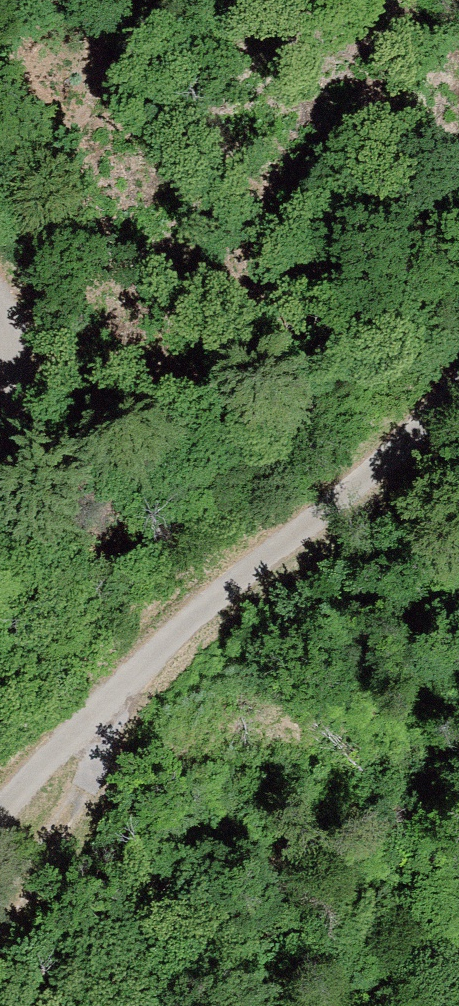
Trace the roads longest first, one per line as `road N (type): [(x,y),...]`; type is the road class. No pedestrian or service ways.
road 1 (unclassified): [(458,383),(380,462),(98,702),(0,811)]
road 2 (track): [(98,702),(89,770),(0,908)]
road 3 (unclassified): [(0,411),(26,370),(0,271)]

